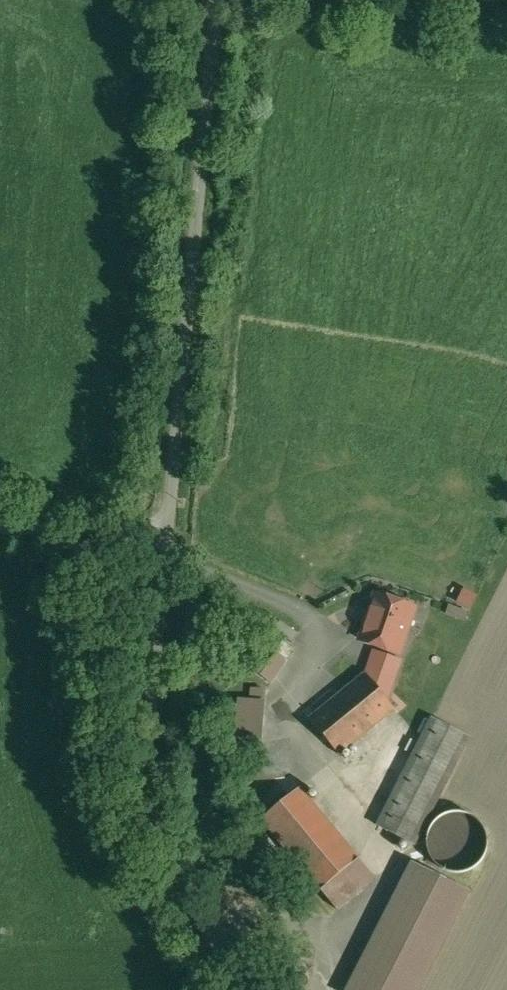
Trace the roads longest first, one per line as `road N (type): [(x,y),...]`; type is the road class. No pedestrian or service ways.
road 1 (unclassified): [(217,0),(167,544)]
road 2 (unclassified): [(167,544),(152,770),(163,828),(243,989)]
road 3 (unclassified): [(0,542),(167,544)]

